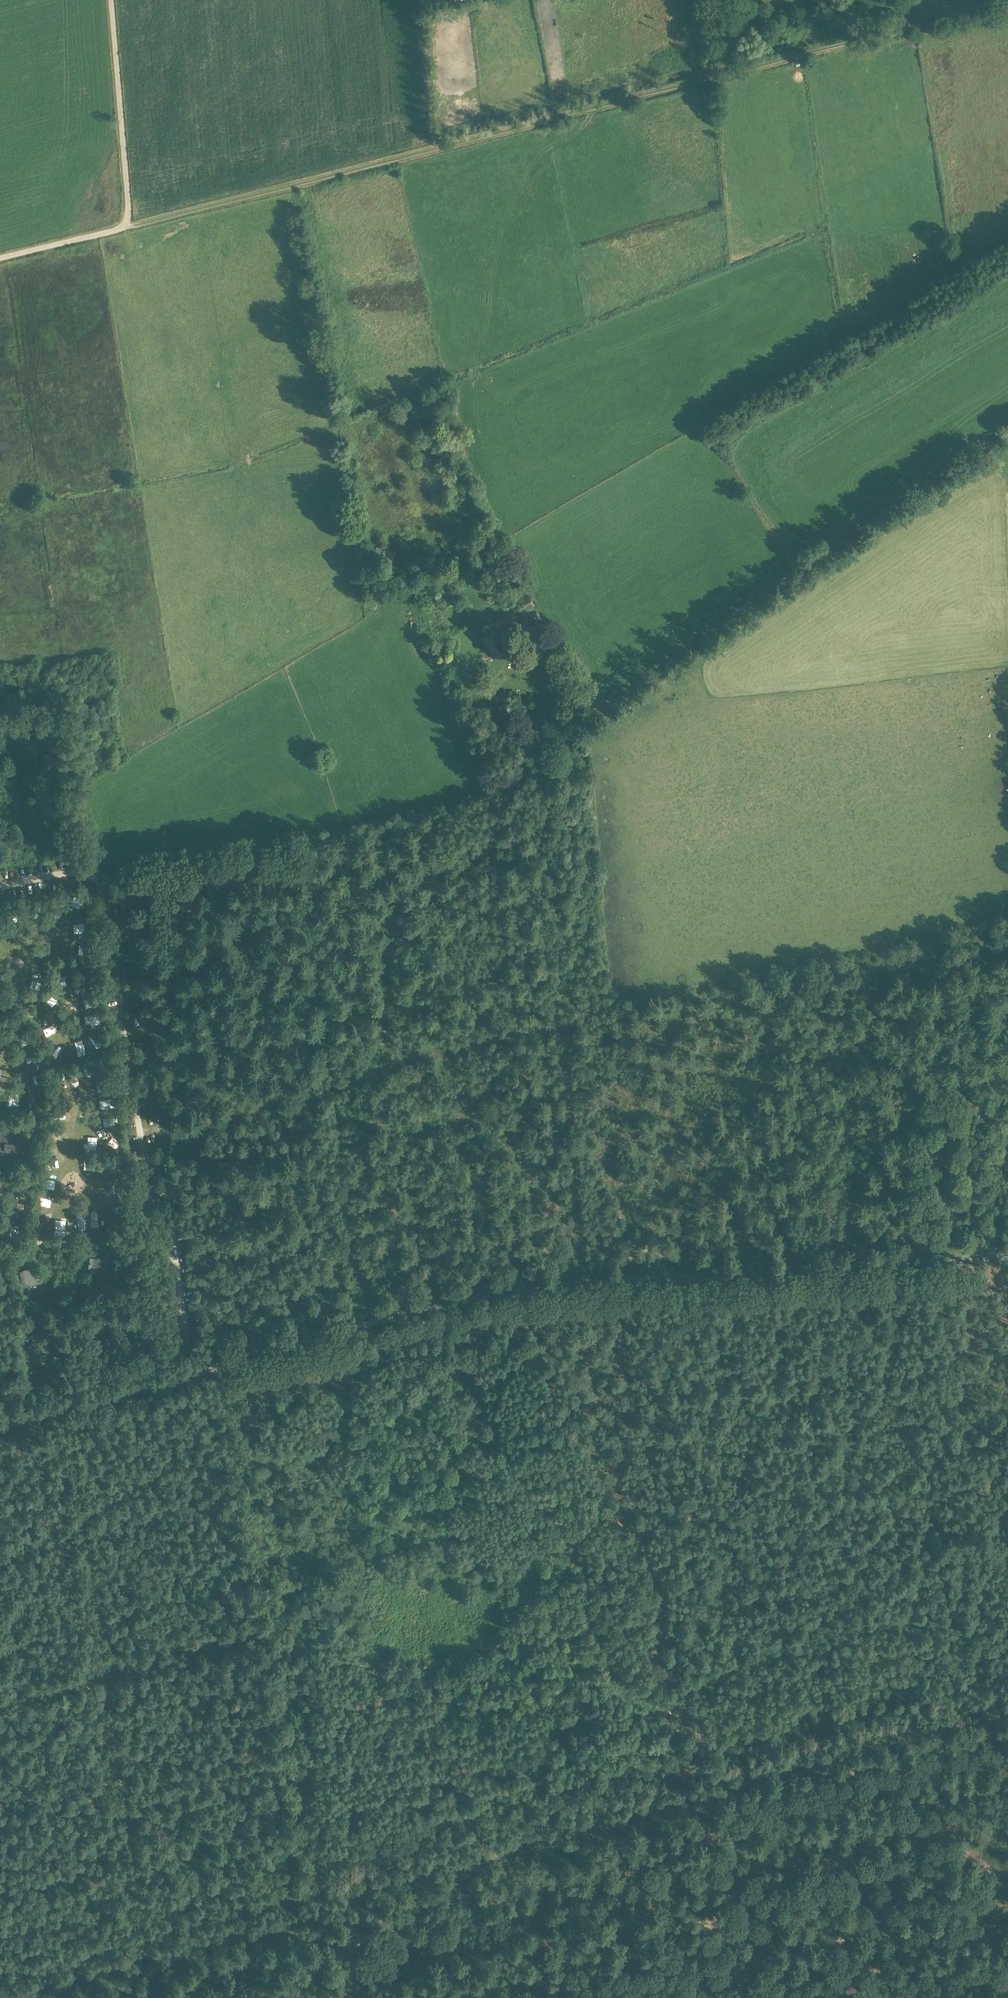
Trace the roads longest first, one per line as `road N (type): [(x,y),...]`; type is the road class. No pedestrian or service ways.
road 1 (track): [(5,1997),(259,1931),(355,1944),(512,1847),(880,1739),(951,1752),(1007,1783)]
road 2 (unclassified): [(0,1424),(481,1294),(1007,1254)]
road 3 (track): [(1007,1),(128,227)]
road 4 (track): [(141,1142),(420,1058),(555,1030),(586,1285)]
road 5 (track): [(568,734),(1007,431)]
road 6 (unclassified): [(0,261),(128,227),(111,0)]

